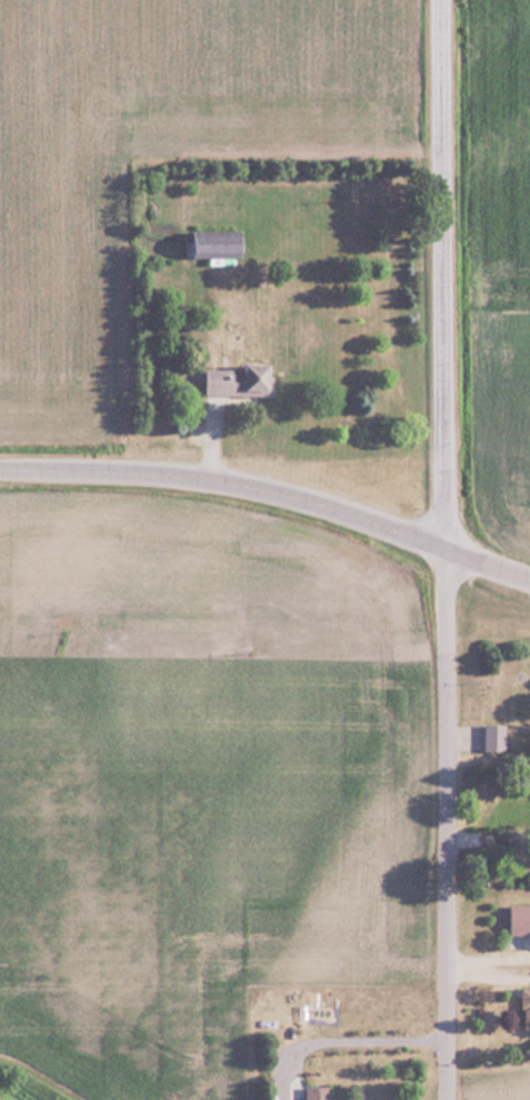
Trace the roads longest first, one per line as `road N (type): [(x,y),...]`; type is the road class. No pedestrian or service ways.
road 1 (residential): [(446,1099),(442,547)]
road 2 (residential): [(442,547),(439,0)]
road 3 (tertiary): [(0,473),(208,477),(442,547)]

